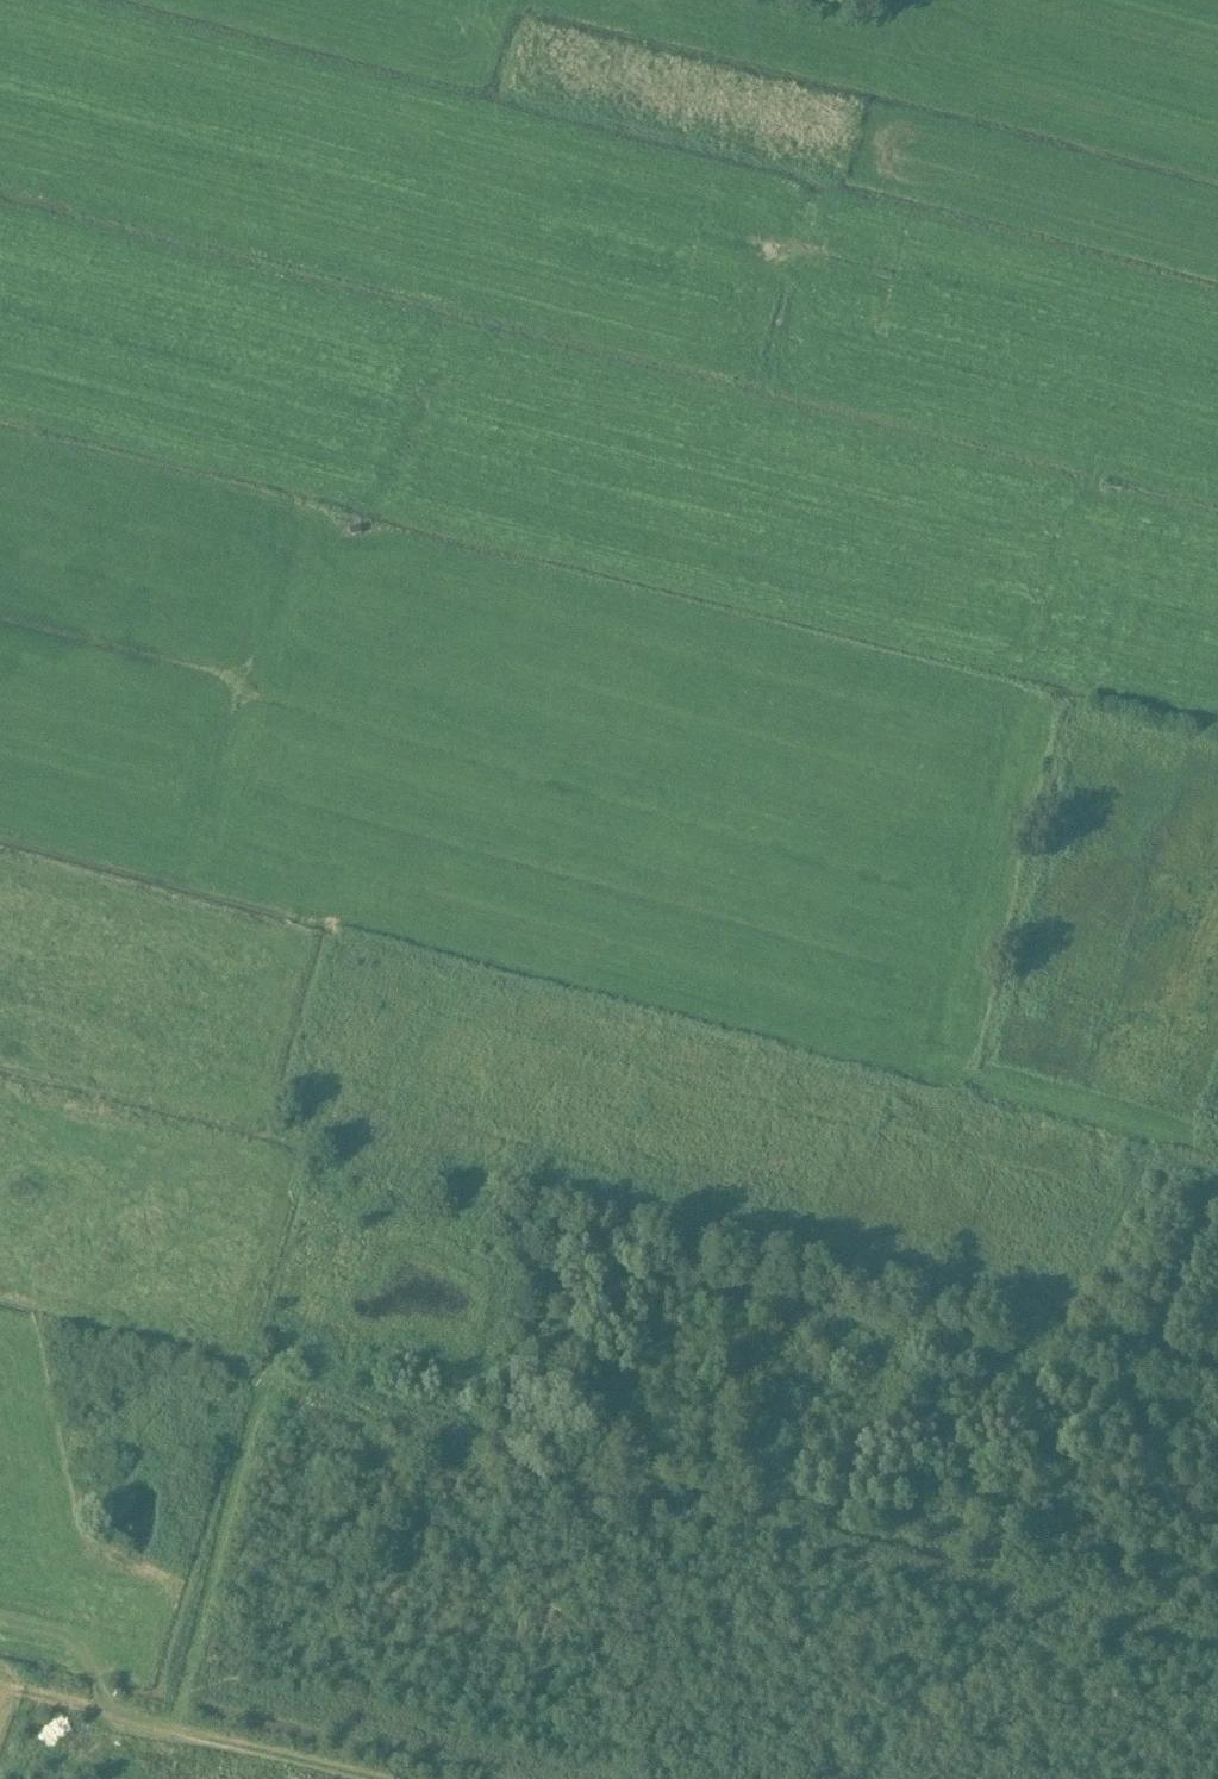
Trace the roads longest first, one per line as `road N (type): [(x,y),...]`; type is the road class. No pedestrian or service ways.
road 1 (track): [(379,1778),(5,1688)]

